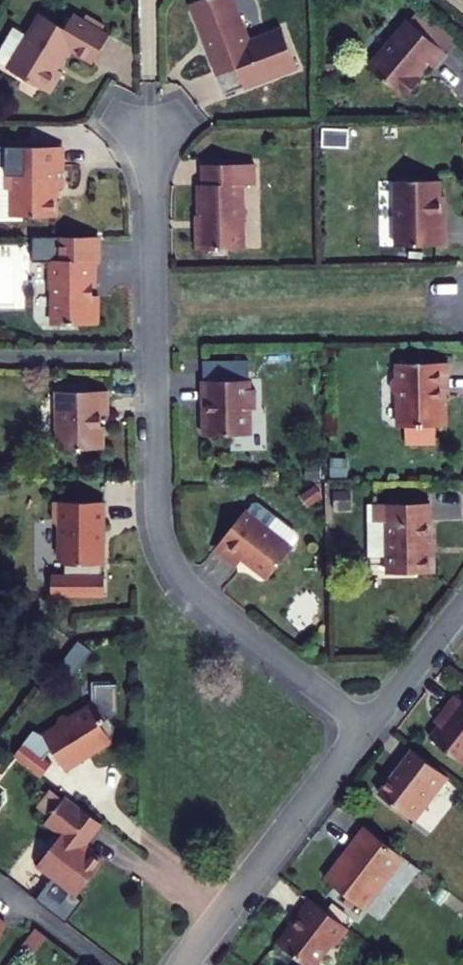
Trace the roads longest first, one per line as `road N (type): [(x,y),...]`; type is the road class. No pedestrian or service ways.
road 1 (residential): [(151,126),(158,514),(167,552),(194,592),(368,727)]
road 2 (residential): [(183,964),(368,727)]
road 3 (residential): [(368,727),(462,604)]

